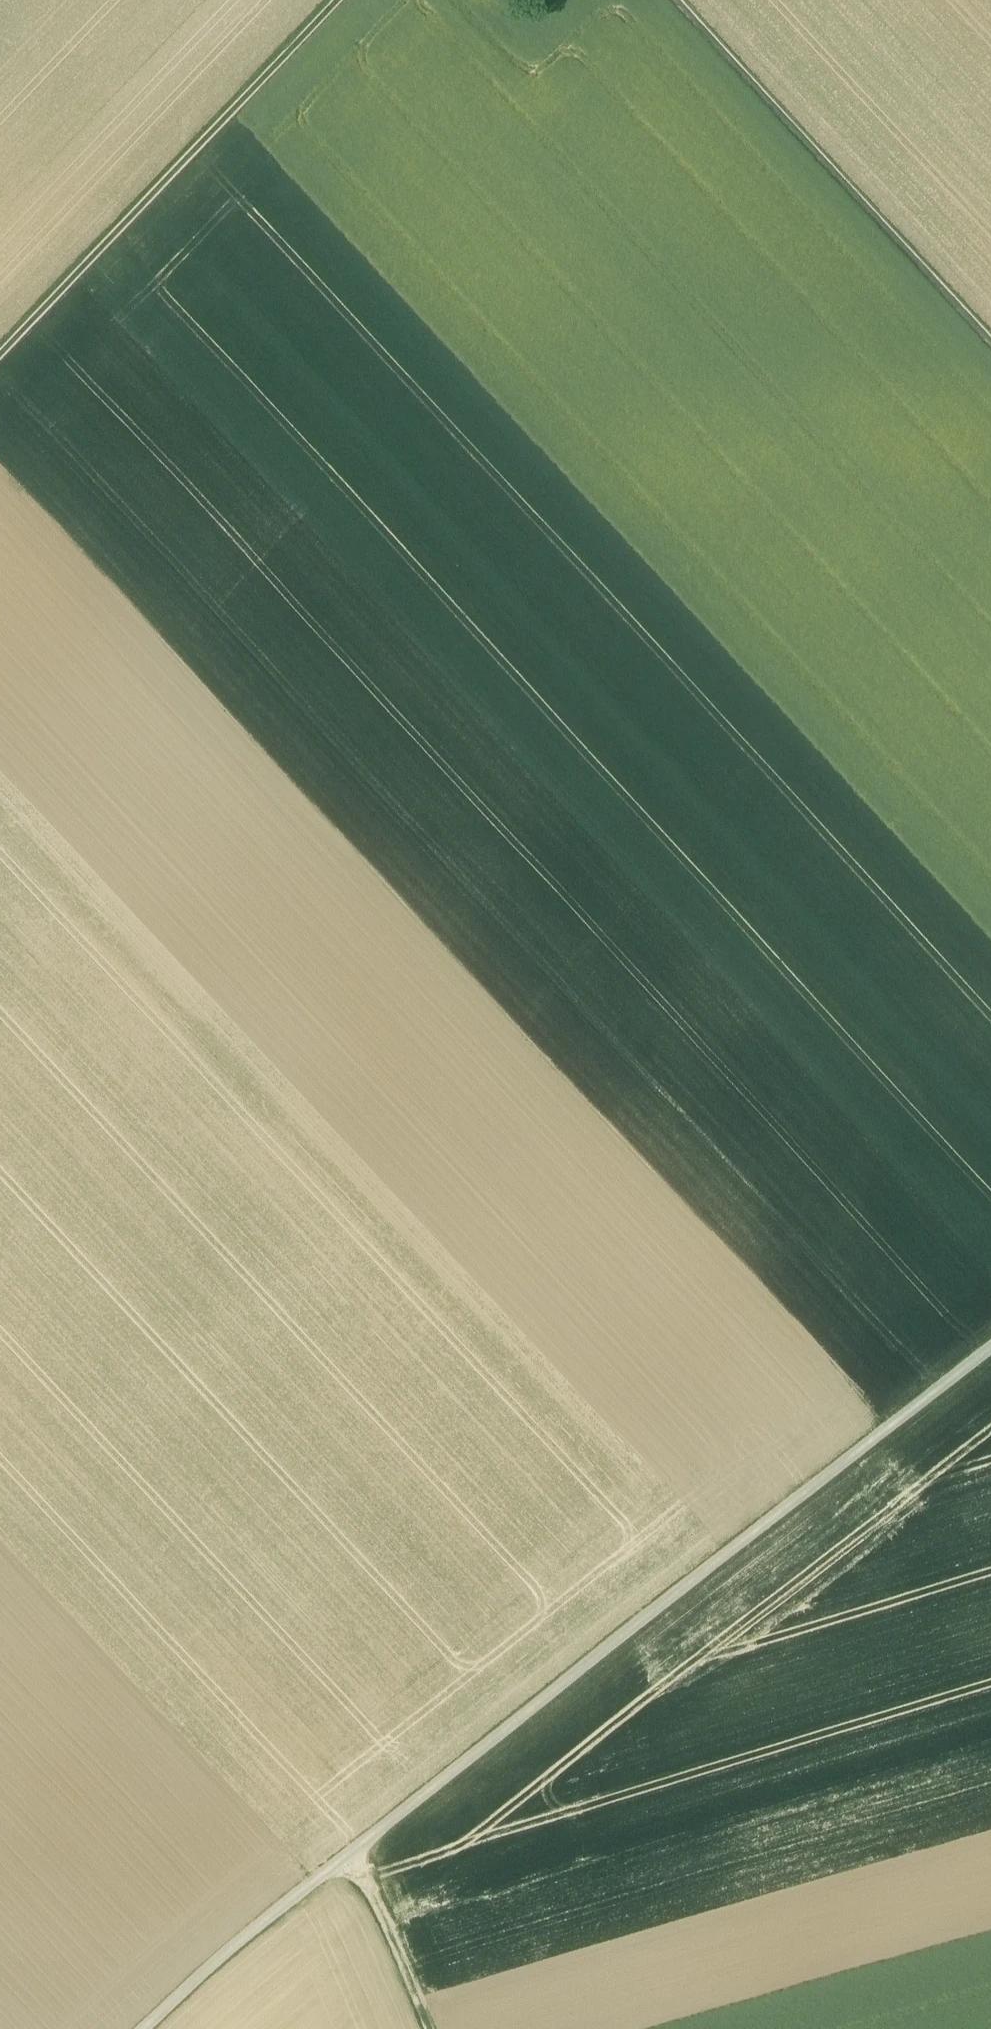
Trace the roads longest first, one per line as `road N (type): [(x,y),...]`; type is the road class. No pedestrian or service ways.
road 1 (track): [(990,1374),(292,1922),(172,2028)]
road 2 (track): [(0,381),(366,0)]
road 3 (track): [(680,0),(990,338)]
road 4 (track): [(368,1868),(437,2028)]

